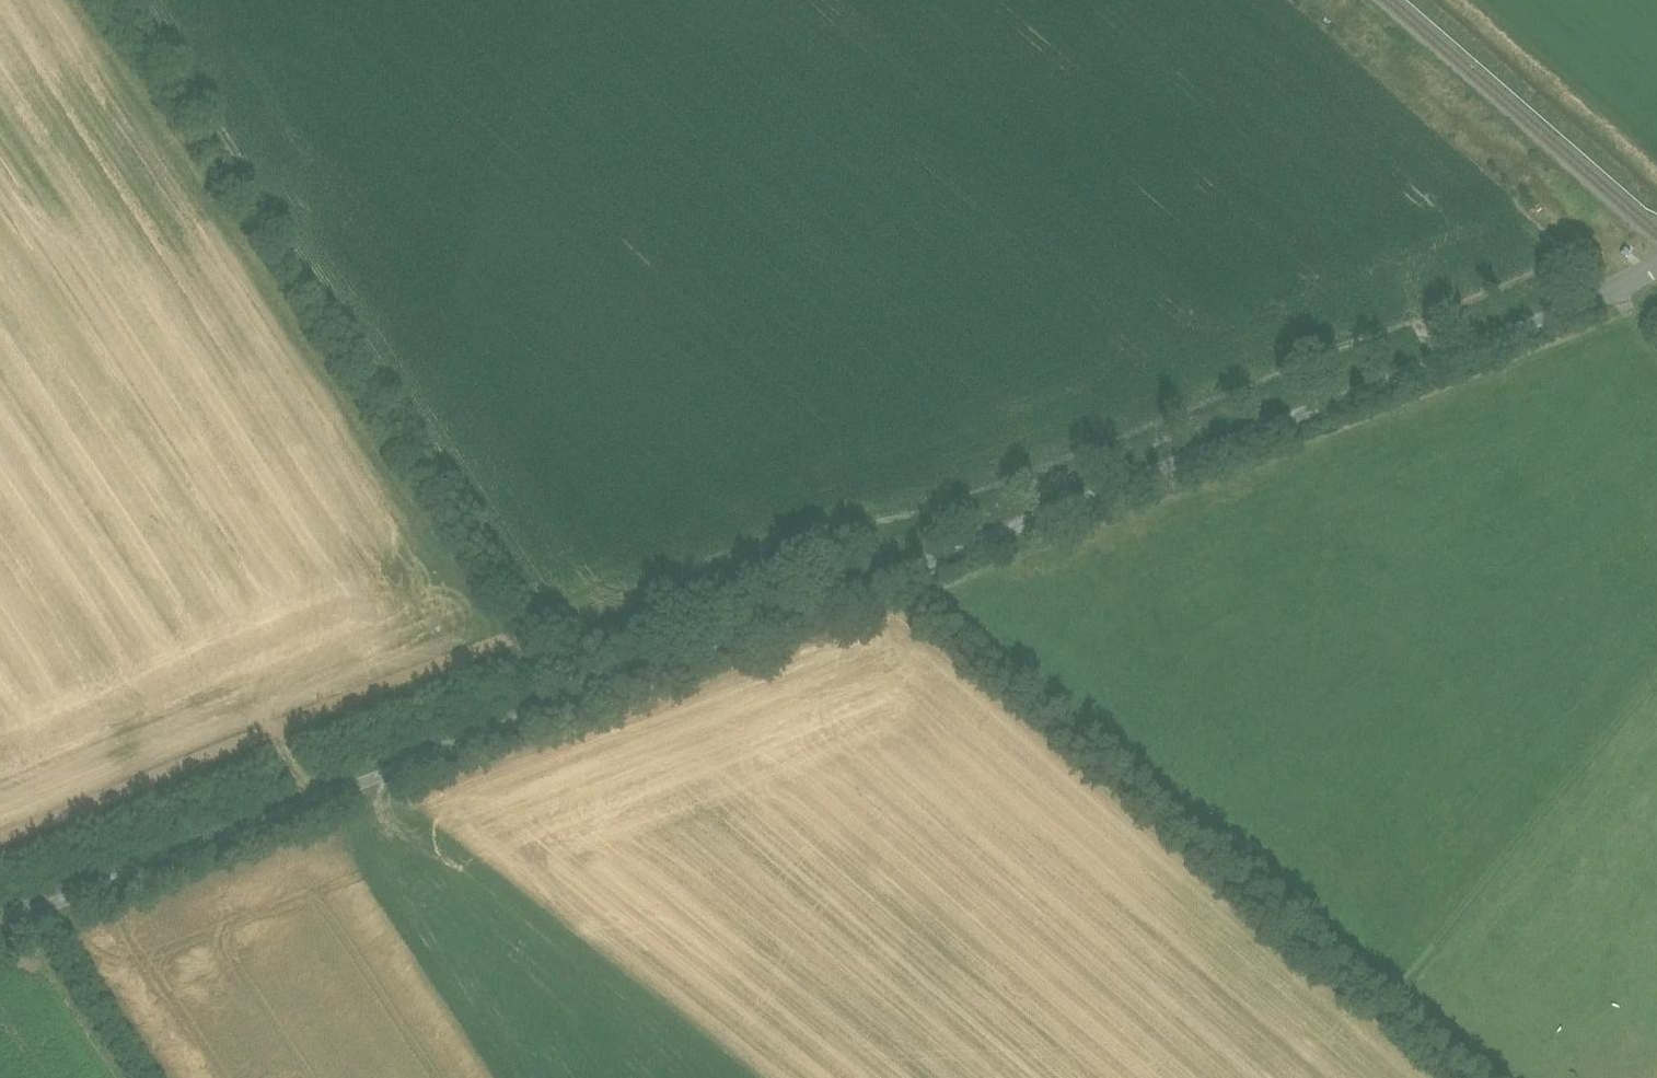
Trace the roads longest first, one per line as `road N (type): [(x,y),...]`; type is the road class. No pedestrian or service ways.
road 1 (unclassified): [(1656,267),(1574,308),(0,929)]

